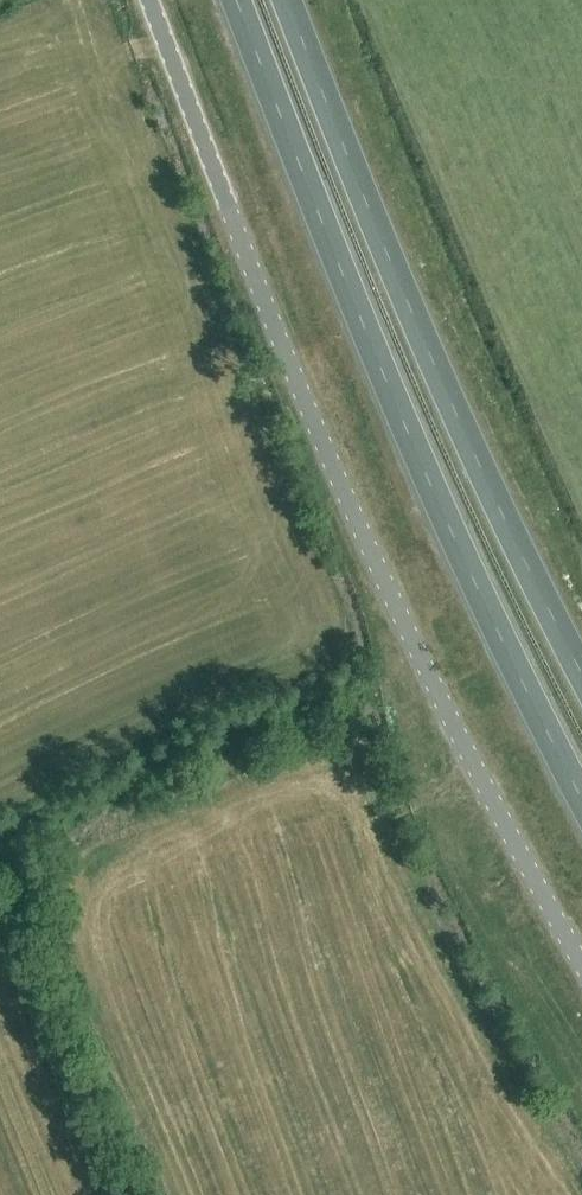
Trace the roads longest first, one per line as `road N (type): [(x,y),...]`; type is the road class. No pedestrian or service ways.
road 1 (unclassified): [(581,964),(367,549),(150,0)]
road 2 (trunk): [(237,0),(467,569),(581,802)]
road 3 (trunk): [(581,675),(391,264),(287,0)]

